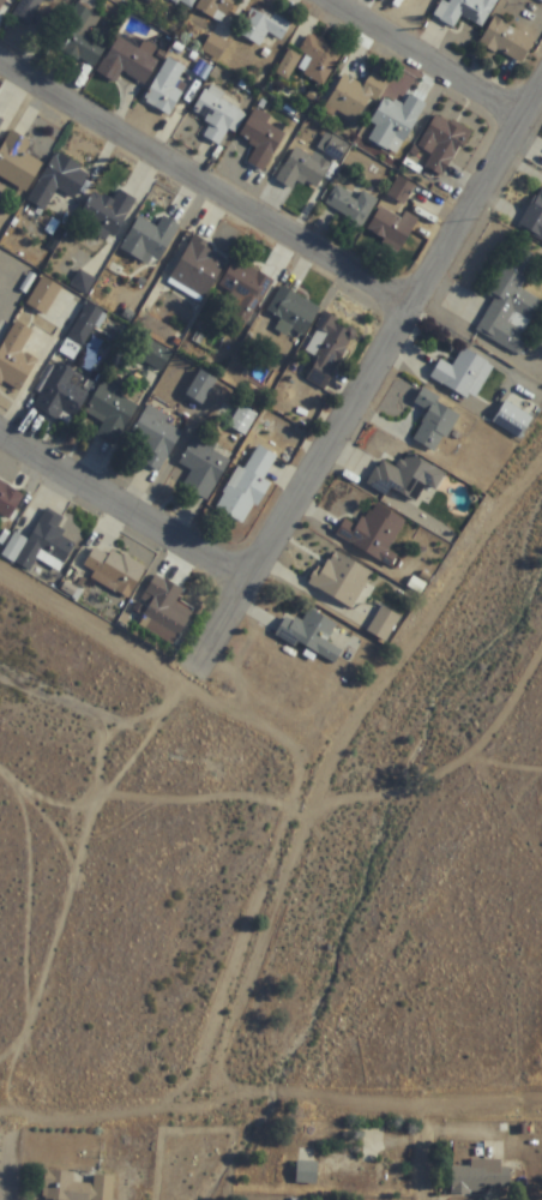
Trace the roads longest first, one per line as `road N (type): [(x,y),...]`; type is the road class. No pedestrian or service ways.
road 1 (residential): [(240,563),(263,552),(285,522),(541,104)]
road 2 (residential): [(0,65),(418,313)]
road 3 (residential): [(0,436),(211,562),(240,563)]
road 4 (residential): [(167,714),(0,931)]
road 5 (residential): [(529,127),(315,0)]
road 6 (residential): [(167,714),(240,599),(240,563)]

